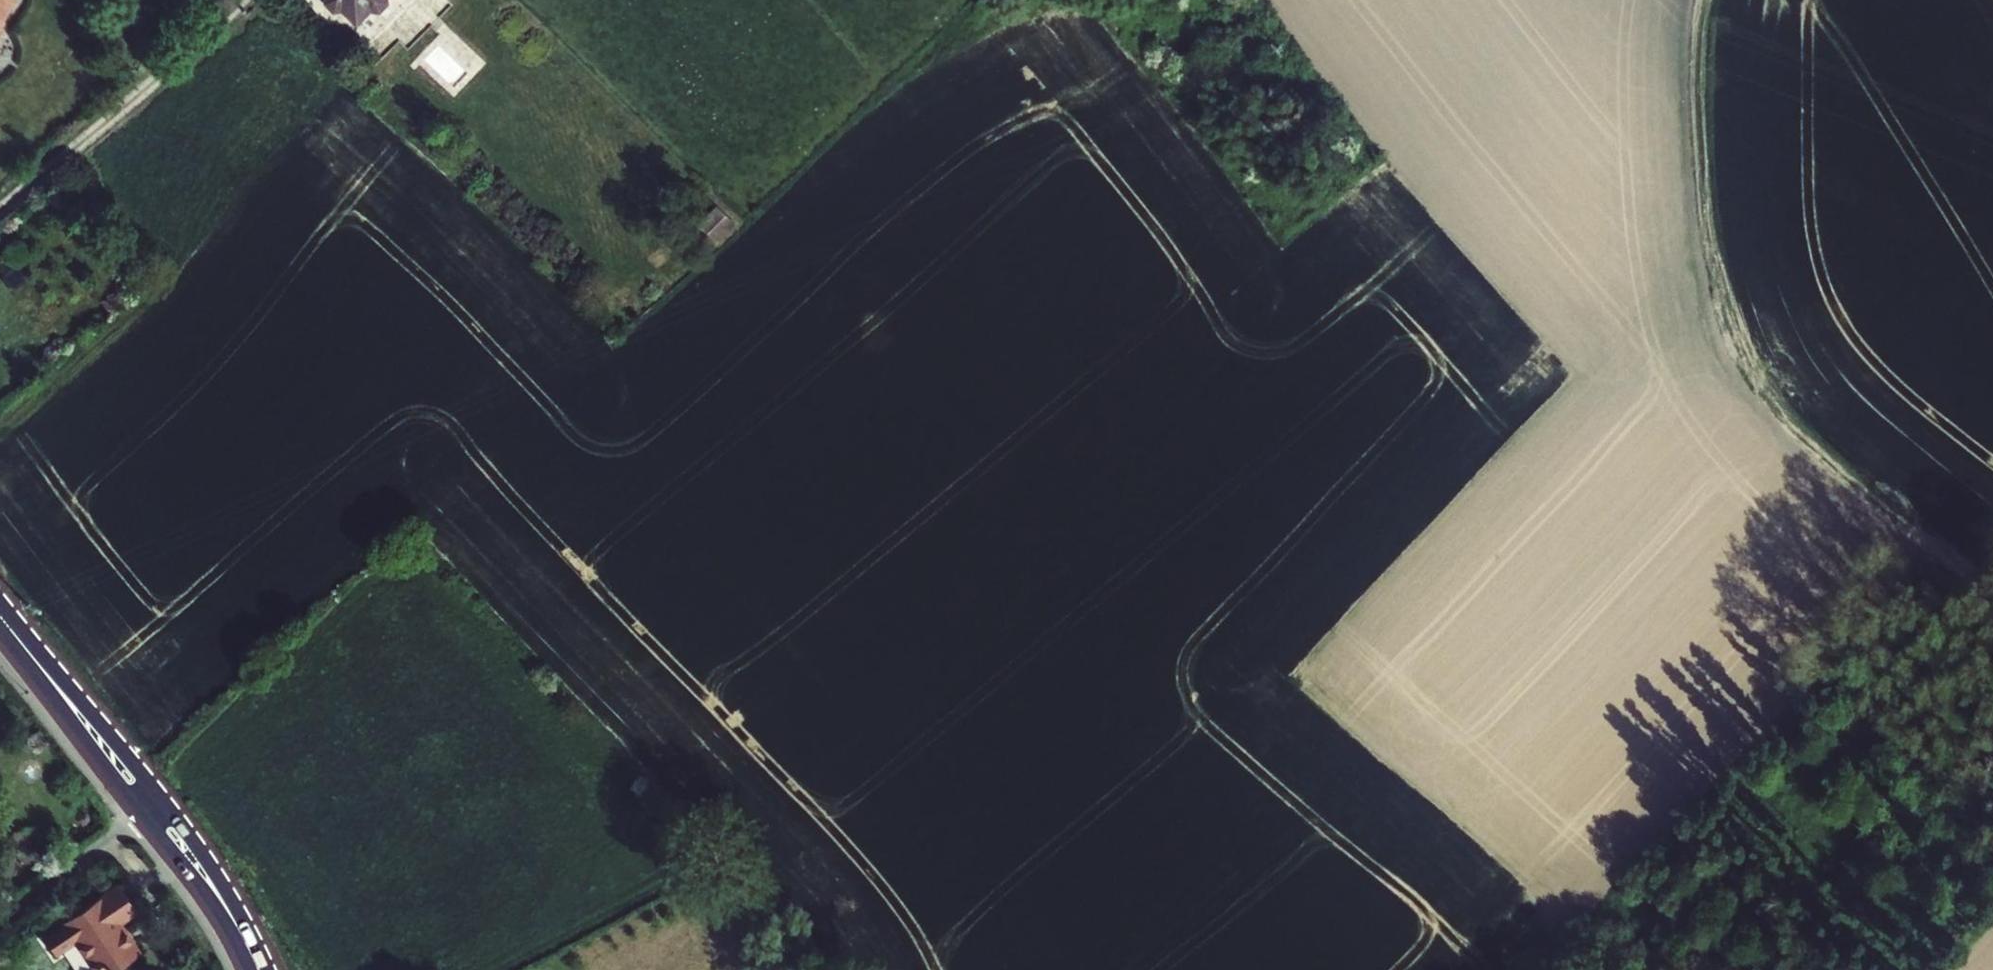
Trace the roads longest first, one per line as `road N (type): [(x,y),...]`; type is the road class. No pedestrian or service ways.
road 1 (track): [(1992,621),(1733,397),(1690,121),(1701,0)]
road 2 (secondary): [(0,617),(151,804),(228,910),(258,969)]

